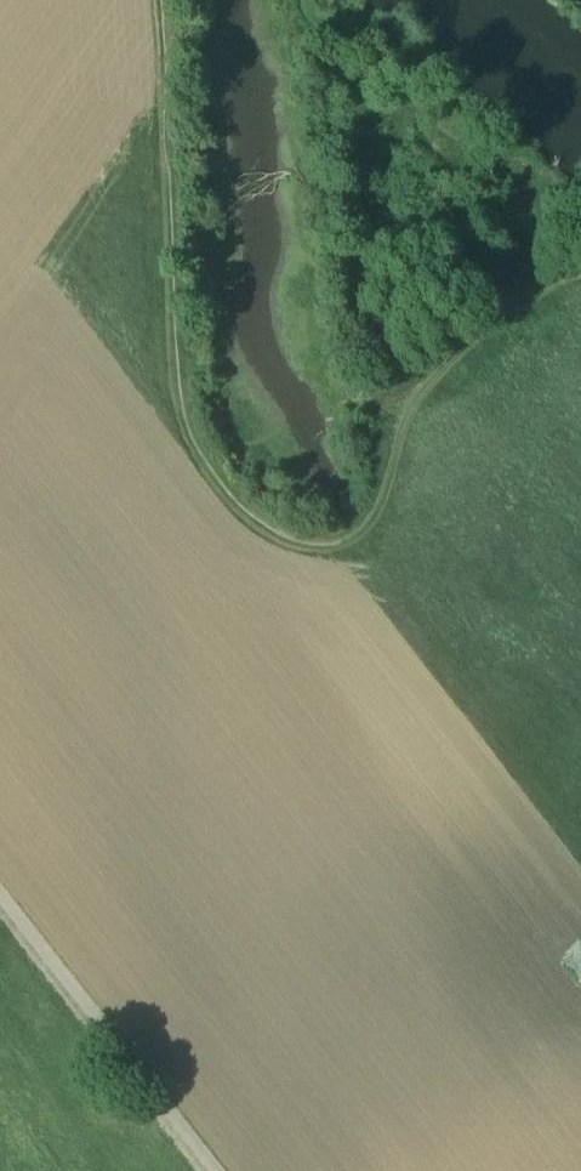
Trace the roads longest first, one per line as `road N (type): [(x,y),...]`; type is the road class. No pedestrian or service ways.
road 1 (track): [(0,890),(219,1170)]

